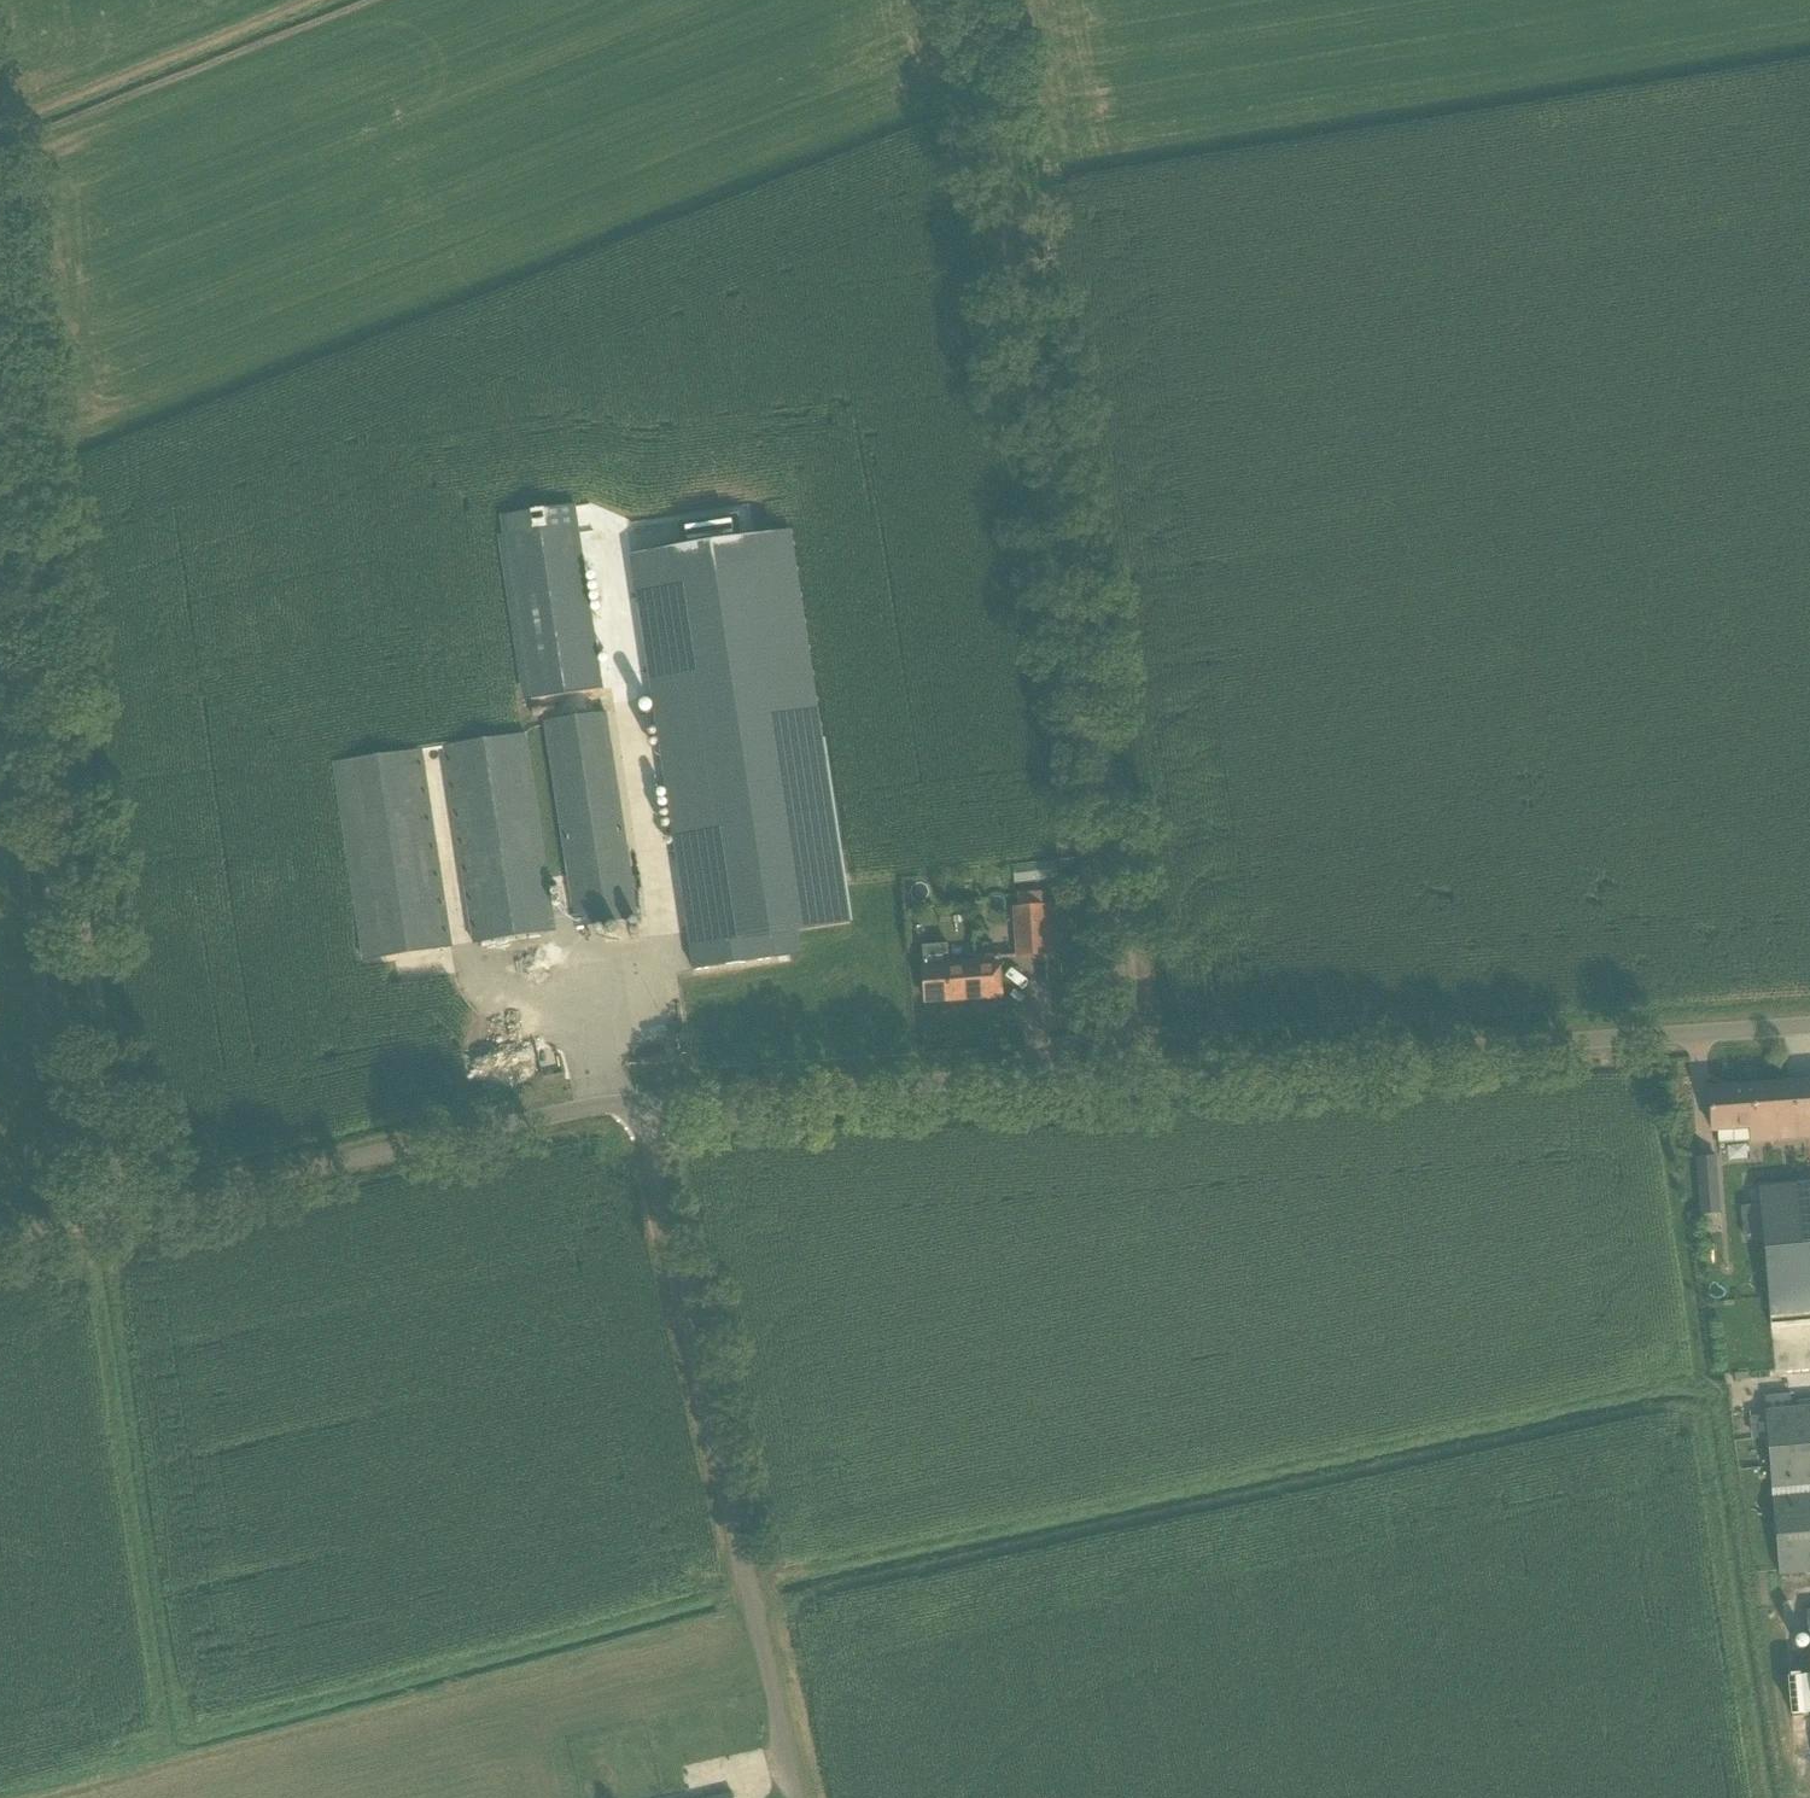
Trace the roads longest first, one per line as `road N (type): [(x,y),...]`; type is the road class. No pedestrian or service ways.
road 1 (unclassified): [(643,1104),(1809,1026)]
road 2 (track): [(1144,1076),(1135,933),(985,0)]
road 3 (track): [(122,1205),(0,339)]
road 4 (track): [(803,1797),(643,1104)]
road 5 (unclassified): [(643,1104),(601,1105),(0,1233)]

